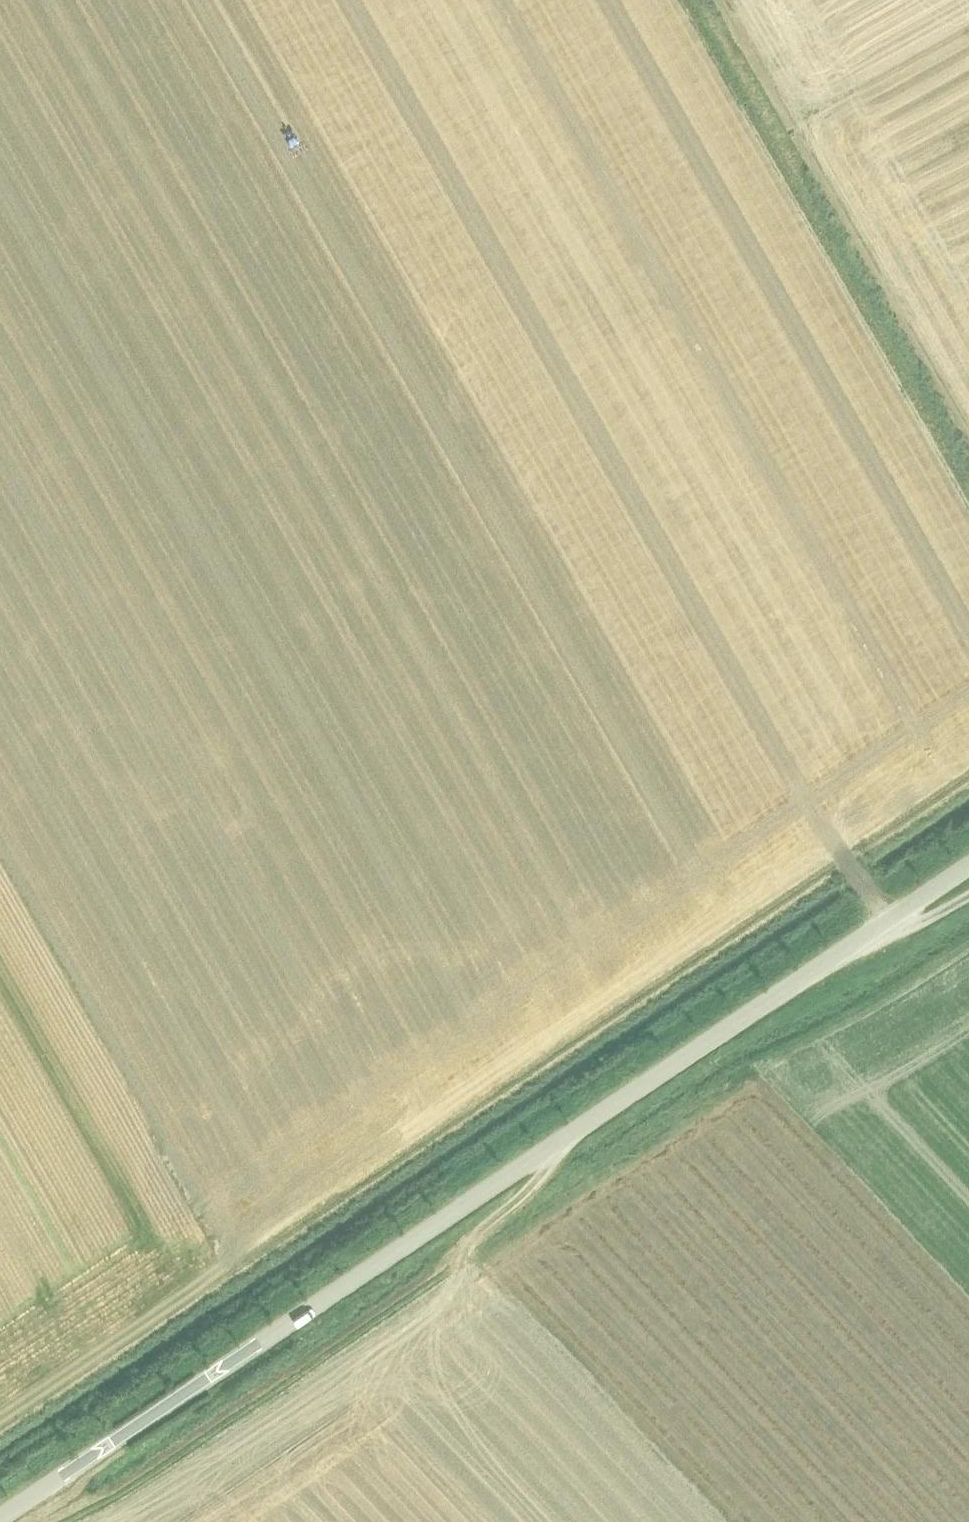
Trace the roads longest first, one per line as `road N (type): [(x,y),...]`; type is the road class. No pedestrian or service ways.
road 1 (unclassified): [(0,1517),(968,864)]

